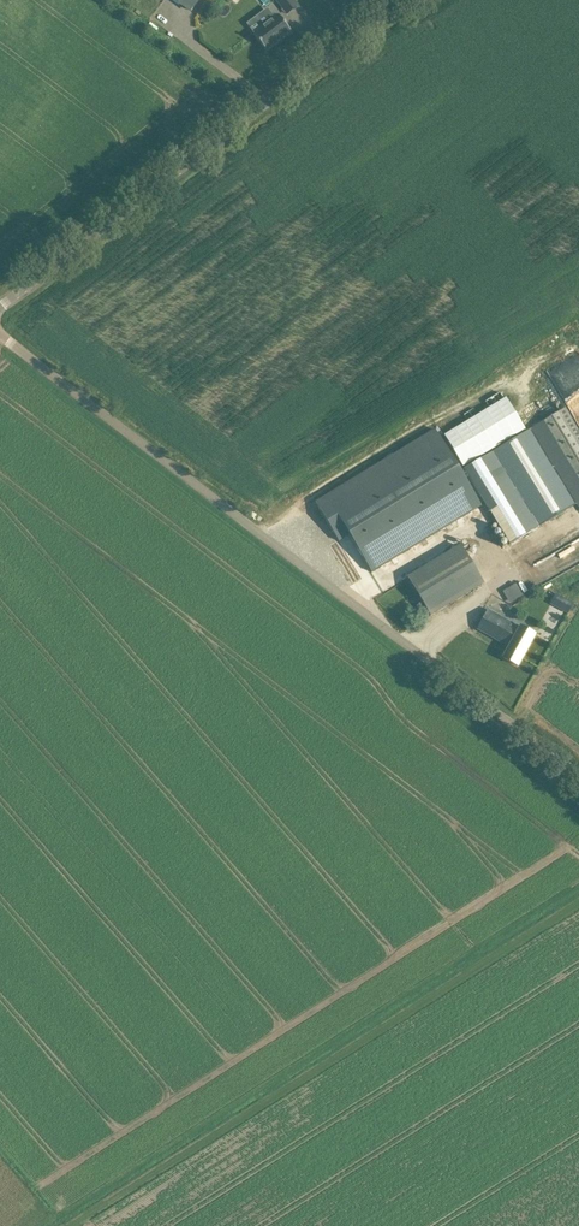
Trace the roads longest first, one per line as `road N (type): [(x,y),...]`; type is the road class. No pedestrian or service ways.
road 1 (unclassified): [(578,776),(0,334)]
road 2 (tertiary): [(0,307),(403,0)]

